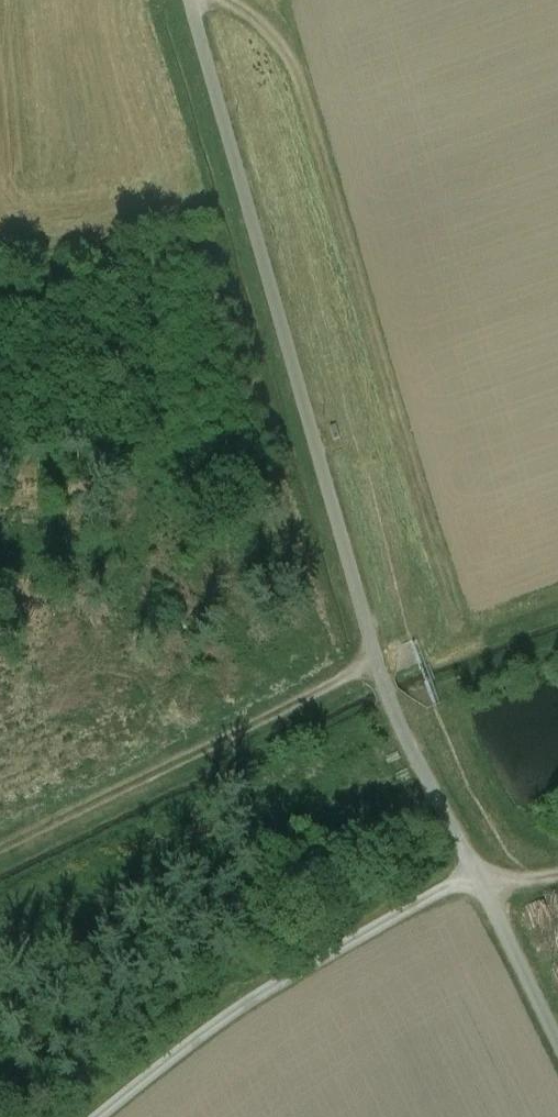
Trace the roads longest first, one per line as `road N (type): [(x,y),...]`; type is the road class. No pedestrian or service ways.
road 1 (unclassified): [(557,1035),(379,670),(191,0)]
road 2 (track): [(375,656),(325,691),(0,851)]

